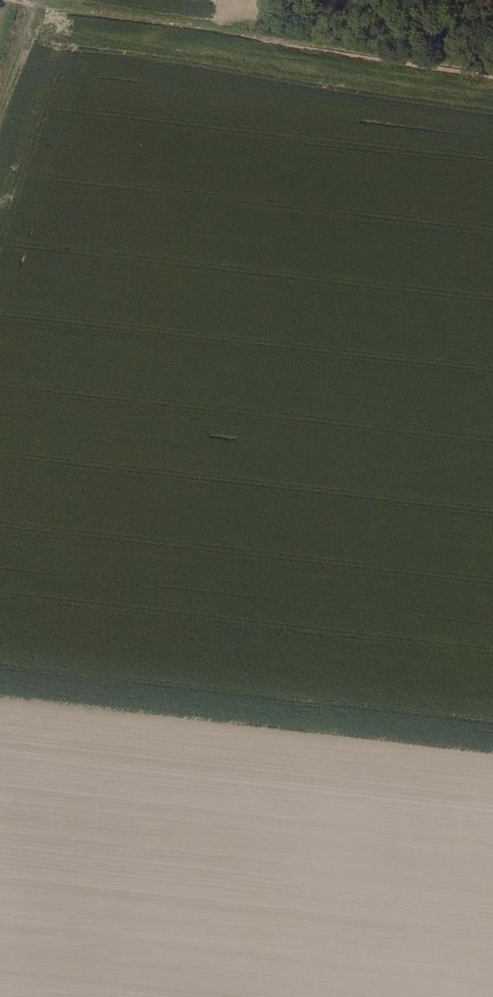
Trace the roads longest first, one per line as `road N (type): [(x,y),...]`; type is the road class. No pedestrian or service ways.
road 1 (track): [(26,0),(492,68)]

